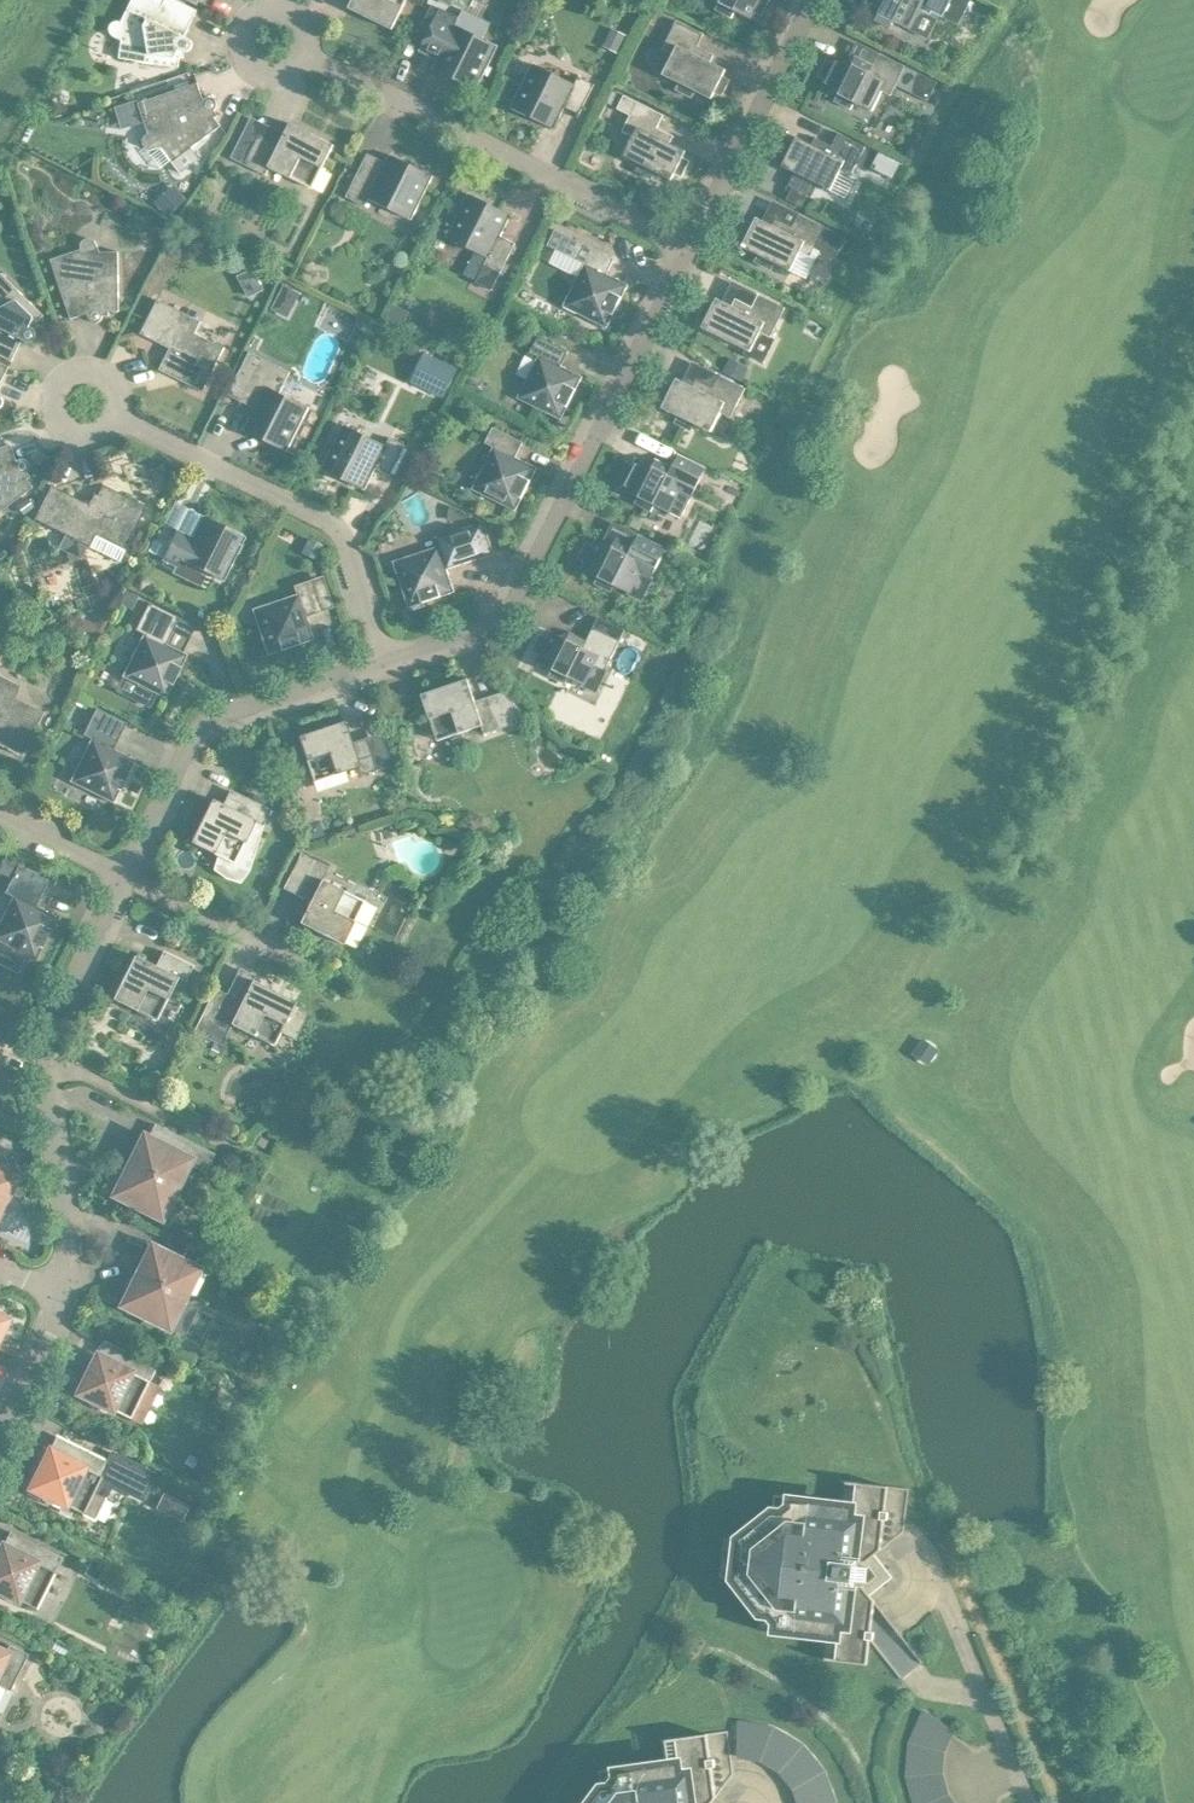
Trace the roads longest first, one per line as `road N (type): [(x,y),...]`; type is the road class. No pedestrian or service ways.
road 1 (residential): [(690,242),(516,583),(479,630),(388,659)]
road 2 (residential): [(690,242),(303,57)]
road 3 (residential): [(388,659),(333,530),(109,413)]
road 4 (residential): [(388,659),(209,721),(123,880)]
road 5 (residential): [(1032,1802),(953,1608),(912,1553)]
road 6 (residential): [(803,0),(690,242)]
road 7 (residential): [(40,1050),(67,1296)]
road 8 (residential): [(238,1145),(40,1050)]
road 9 (residential): [(123,880),(40,1050)]
road 10 (residential): [(288,958),(123,880)]
road 11 (residential): [(67,1296),(0,1433)]
road 12 (residential): [(252,0),(229,25),(236,62),(272,77),(303,57)]
road 13 (residential): [(123,880),(0,813)]
road 14 (residential): [(49,361),(37,387),(45,414),(72,429),(109,413)]

